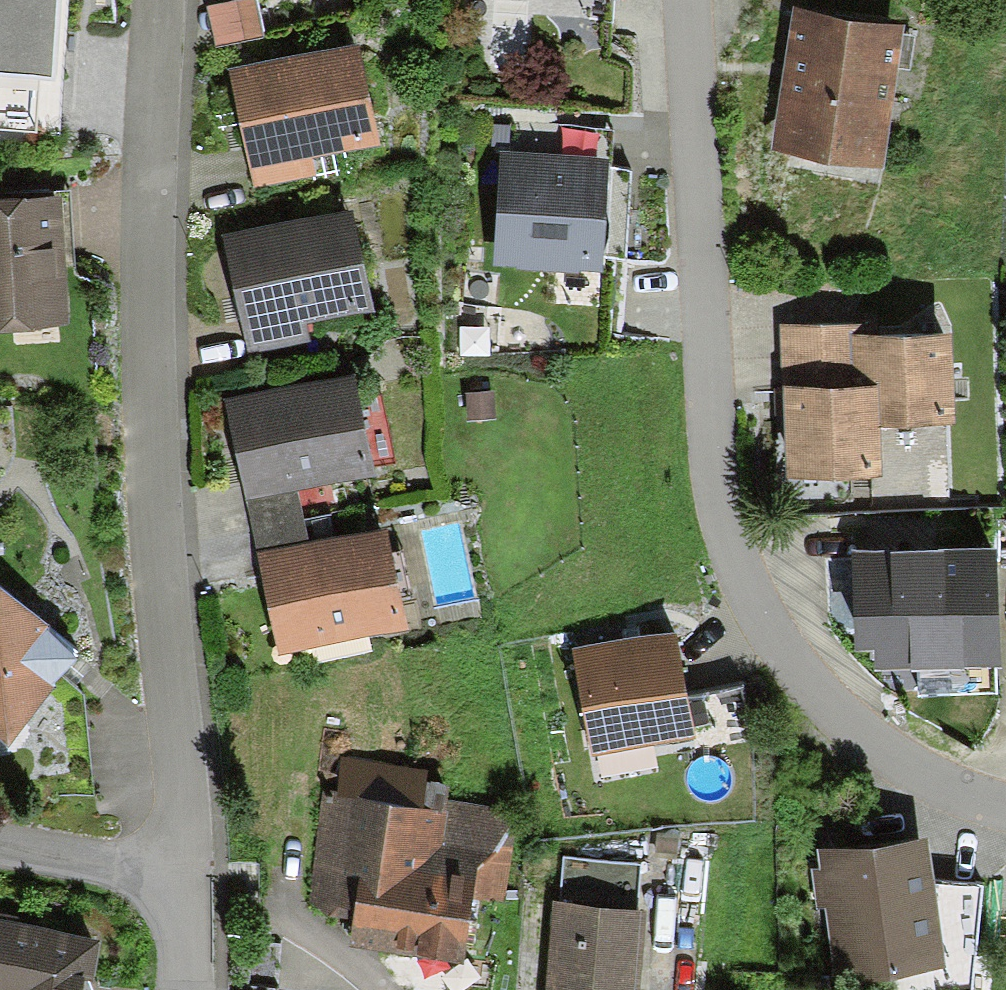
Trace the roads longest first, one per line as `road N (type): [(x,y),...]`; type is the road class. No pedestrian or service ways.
road 1 (residential): [(1005,817),(951,796),(841,722),(784,660),(747,598),(719,519),(686,0)]
road 2 (residential): [(185,864),(146,395),(145,0)]
road 3 (residential): [(0,843),(87,861),(185,864)]
road 4 (residential): [(186,989),(185,864)]

